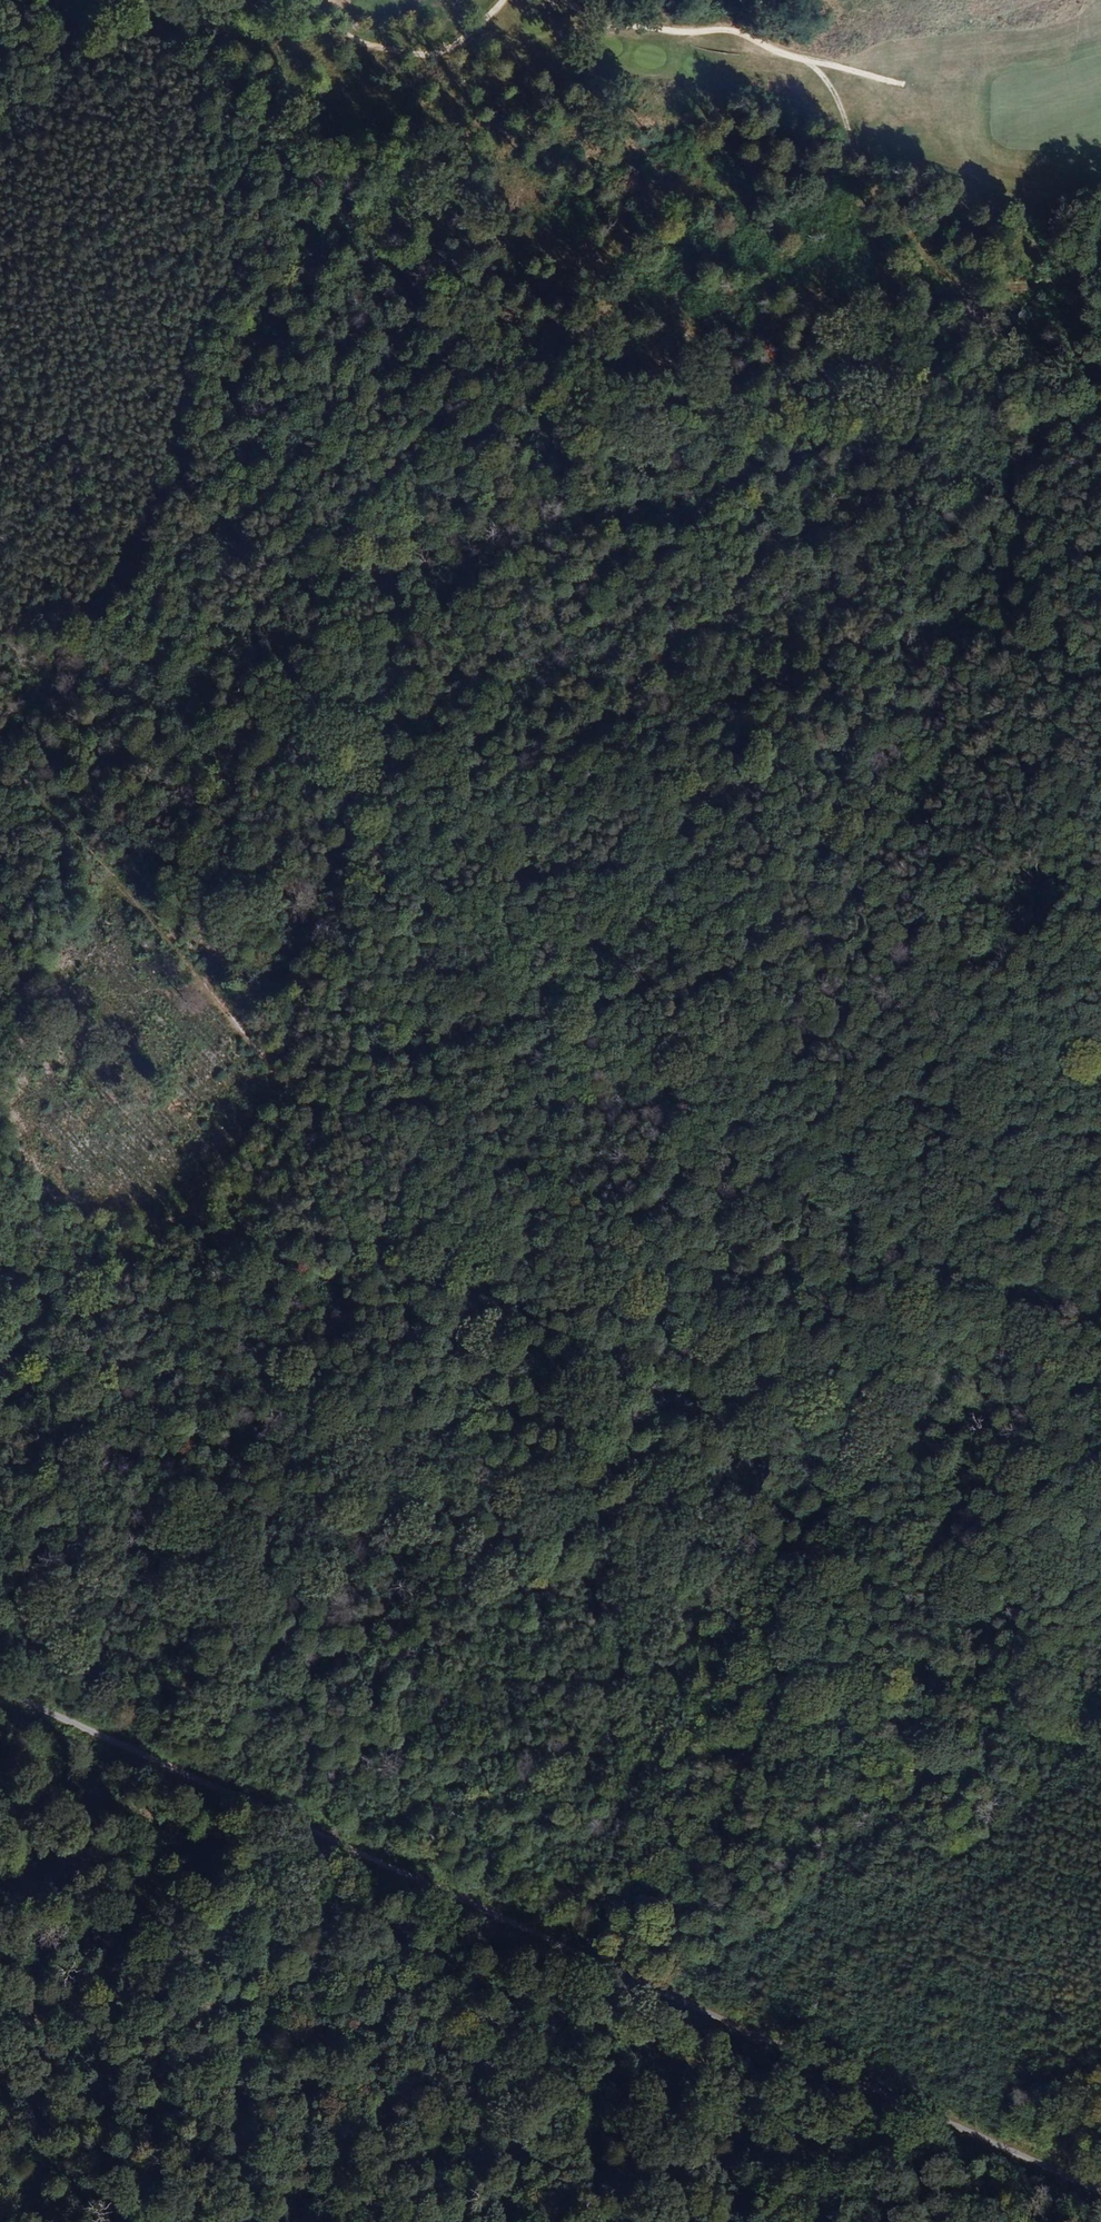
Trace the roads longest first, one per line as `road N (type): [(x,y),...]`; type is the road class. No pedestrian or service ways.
road 1 (track): [(0,1689),(1100,2193)]
road 2 (track): [(417,1241),(0,733)]
road 3 (track): [(0,749),(349,212)]

